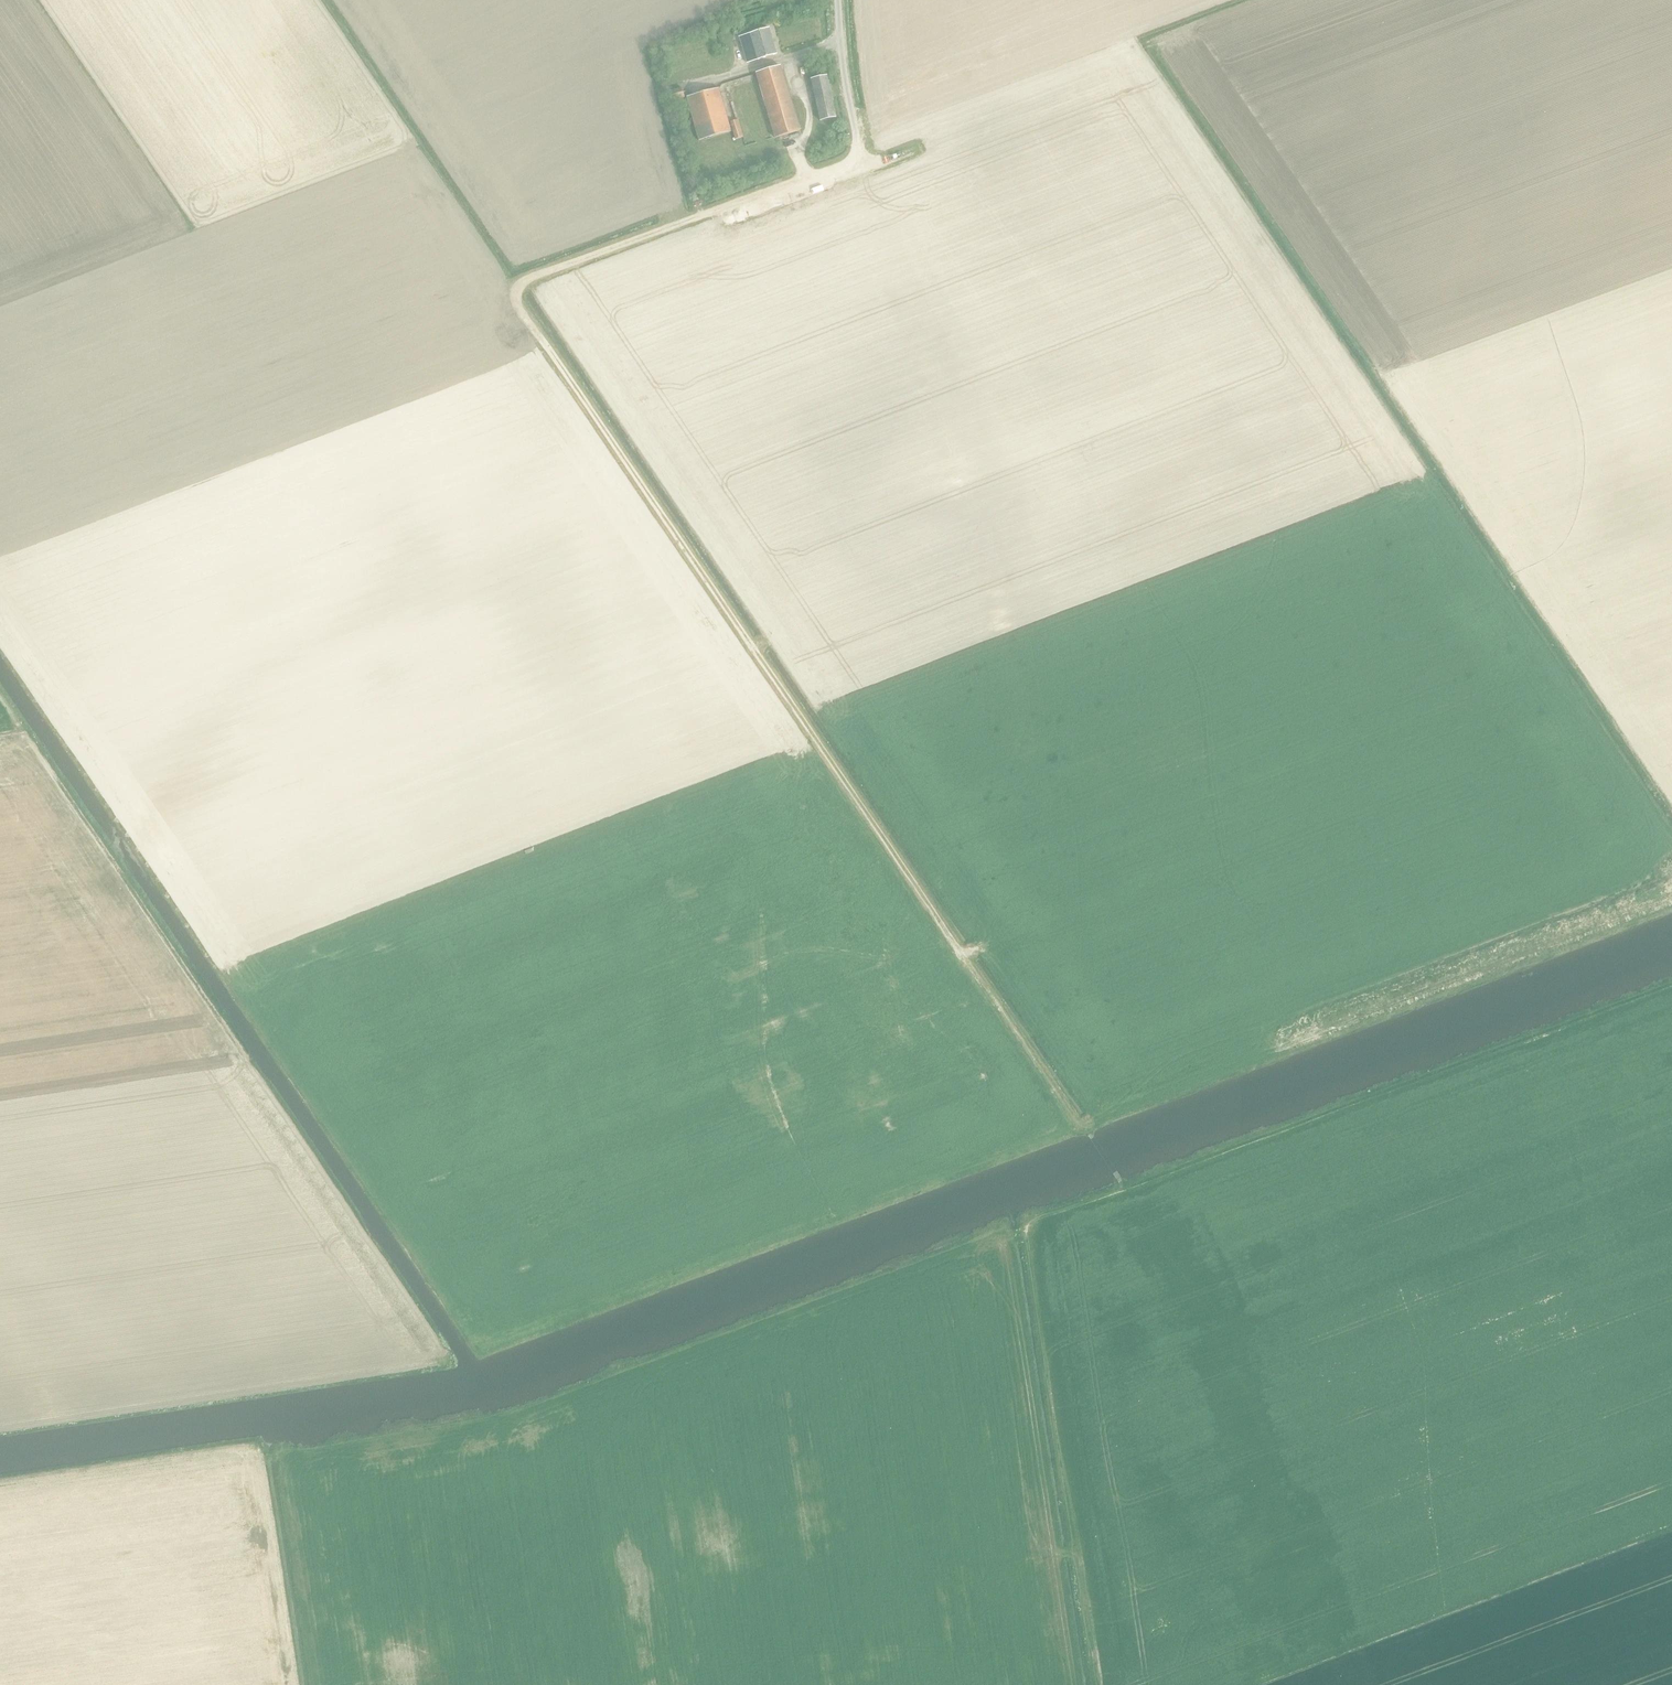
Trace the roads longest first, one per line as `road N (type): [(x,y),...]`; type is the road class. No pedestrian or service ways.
road 1 (track): [(1088,1131),(518,302),(522,281),(838,166)]
road 2 (track): [(1094,1684),(1025,1228),(1127,1184),(1120,1175)]
road 3 (unclassified): [(838,166),(856,140),(837,0)]

